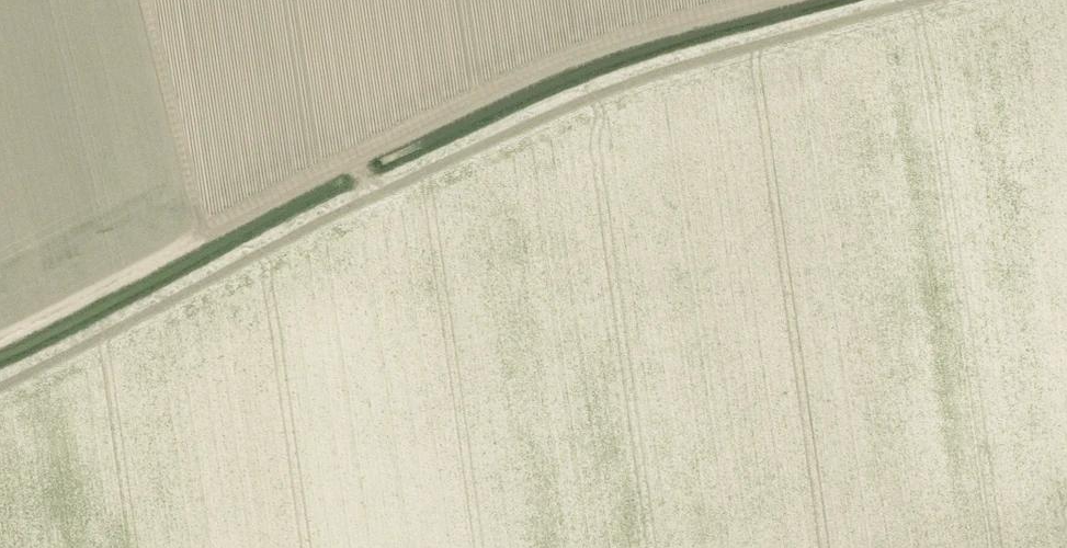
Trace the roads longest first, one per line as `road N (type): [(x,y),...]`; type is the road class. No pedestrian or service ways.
road 1 (track): [(0,337),(346,160)]

